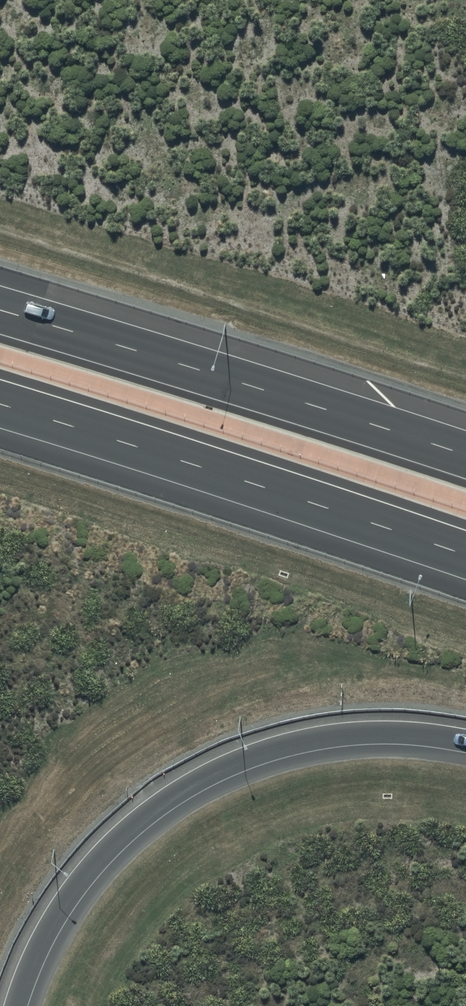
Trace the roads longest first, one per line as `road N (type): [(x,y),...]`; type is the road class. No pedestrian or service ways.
road 1 (motorway): [(465,741),(349,733),(285,745),(197,780),(145,815),(81,878),(48,927),(15,1005)]
road 2 (motorway): [(465,555),(0,404)]
road 3 (motorway): [(0,309),(465,454)]

